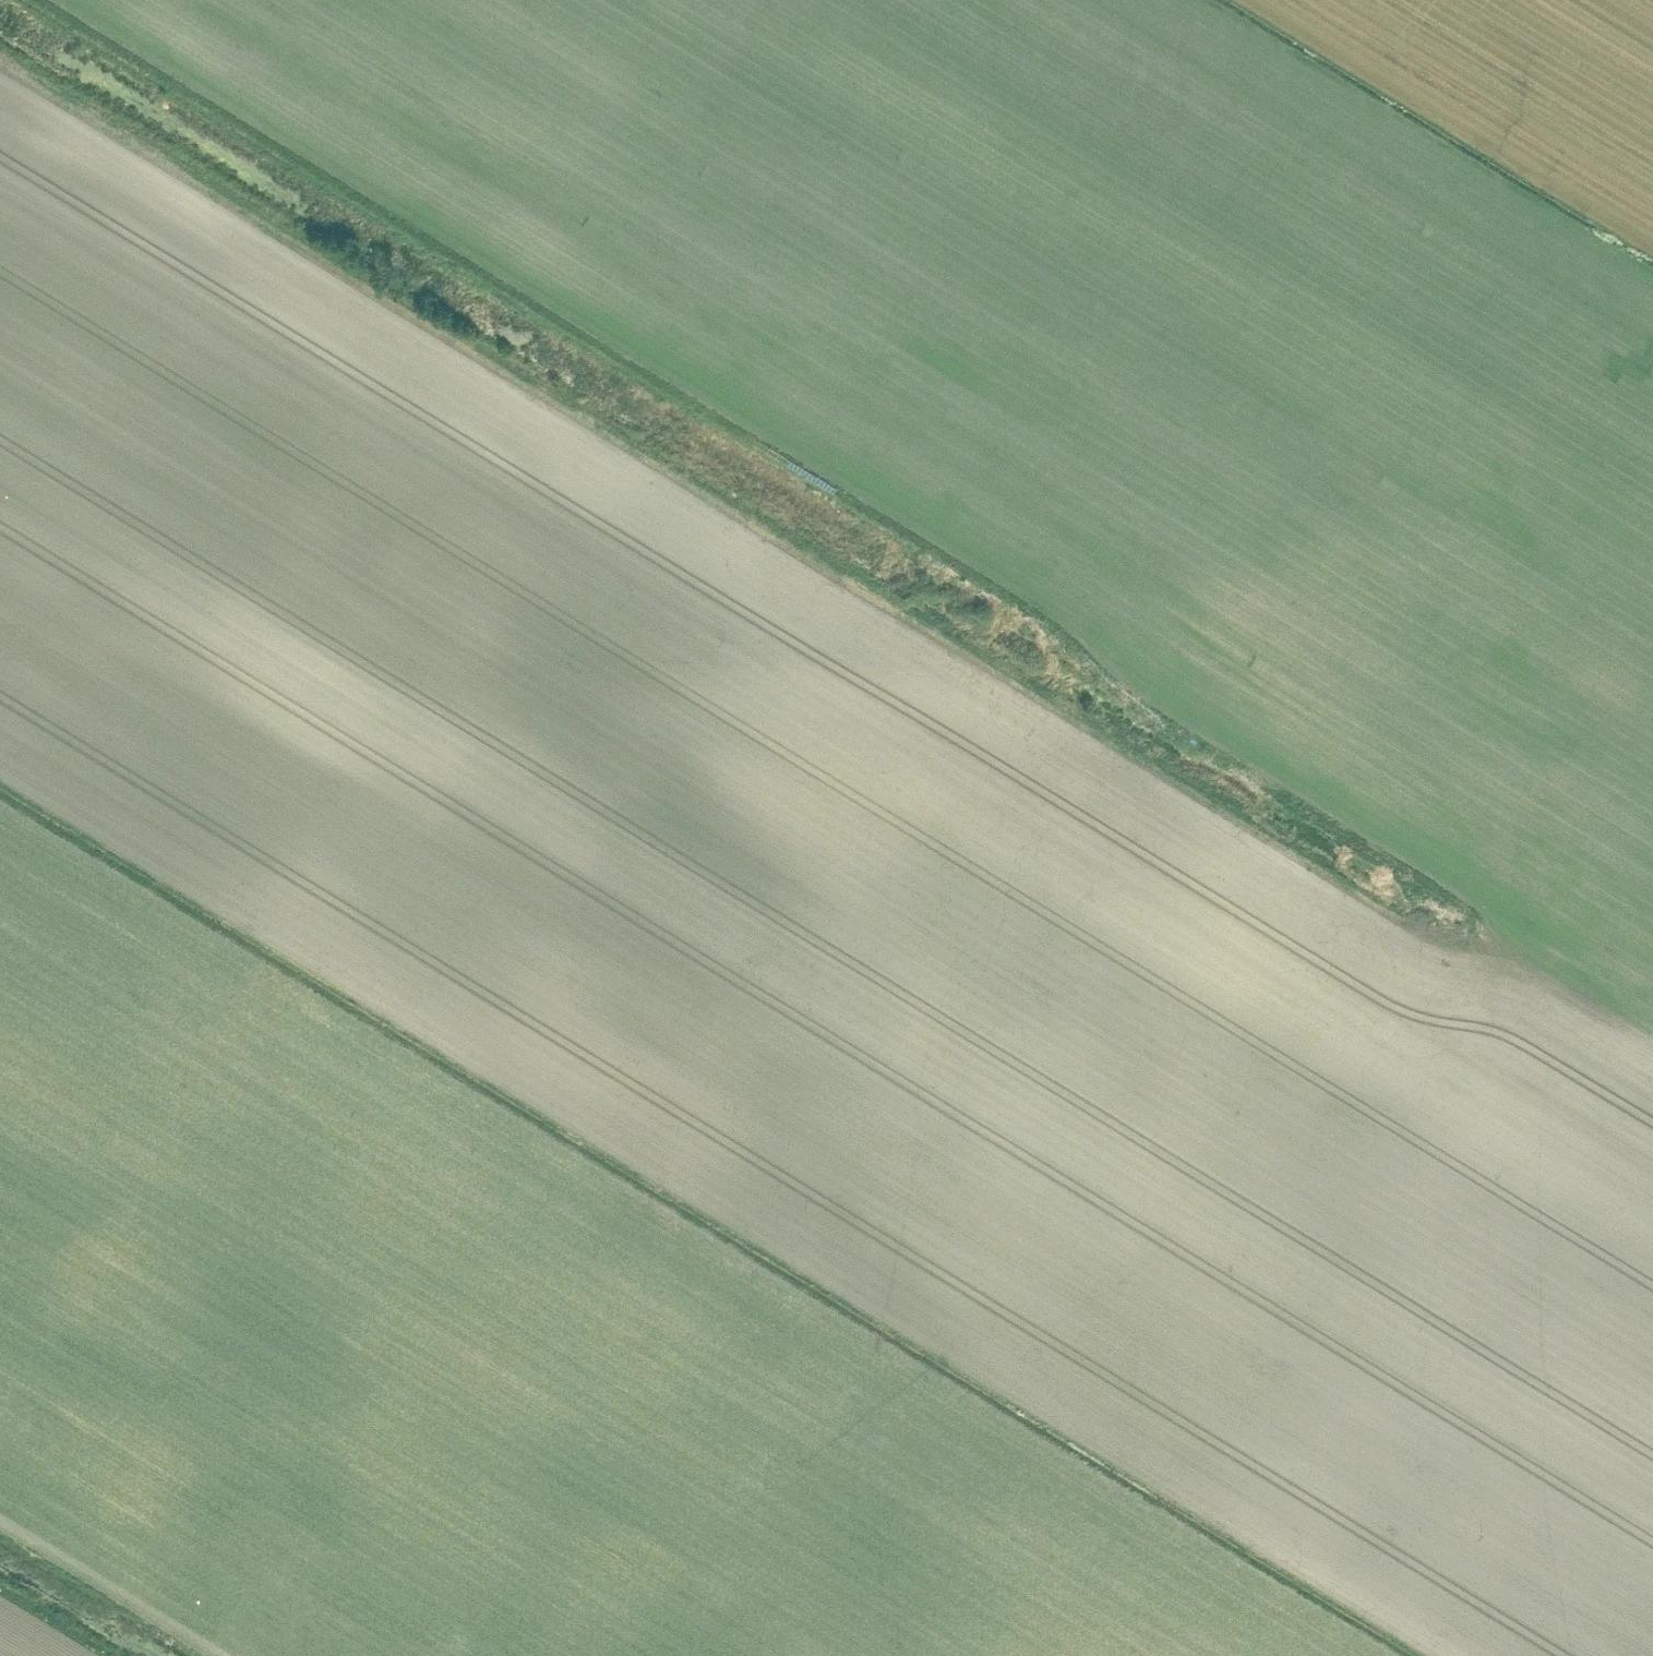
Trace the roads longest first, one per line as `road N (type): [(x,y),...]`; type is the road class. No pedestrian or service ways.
road 1 (track): [(231,1655),(0,1516)]

